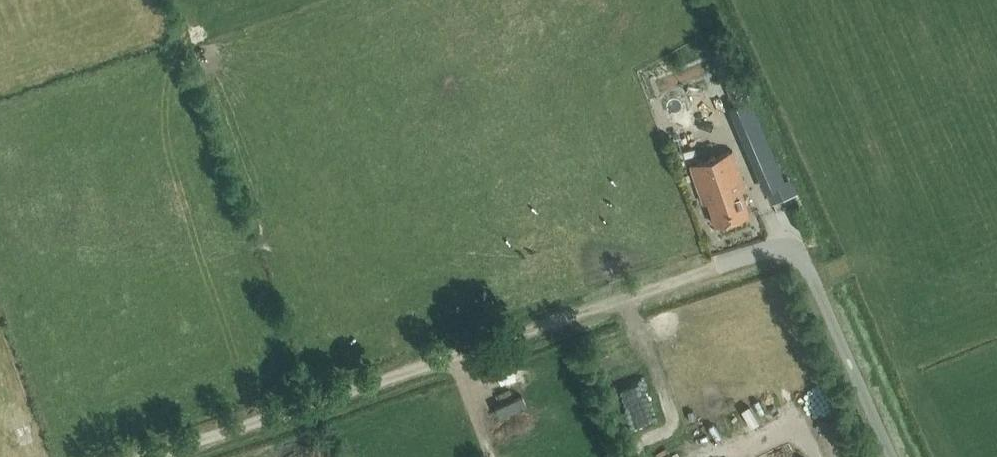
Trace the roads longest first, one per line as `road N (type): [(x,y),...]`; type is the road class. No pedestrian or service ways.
road 1 (track): [(151,456),(715,266)]
road 2 (unclassified): [(893,456),(804,258),(772,247),(715,266)]

